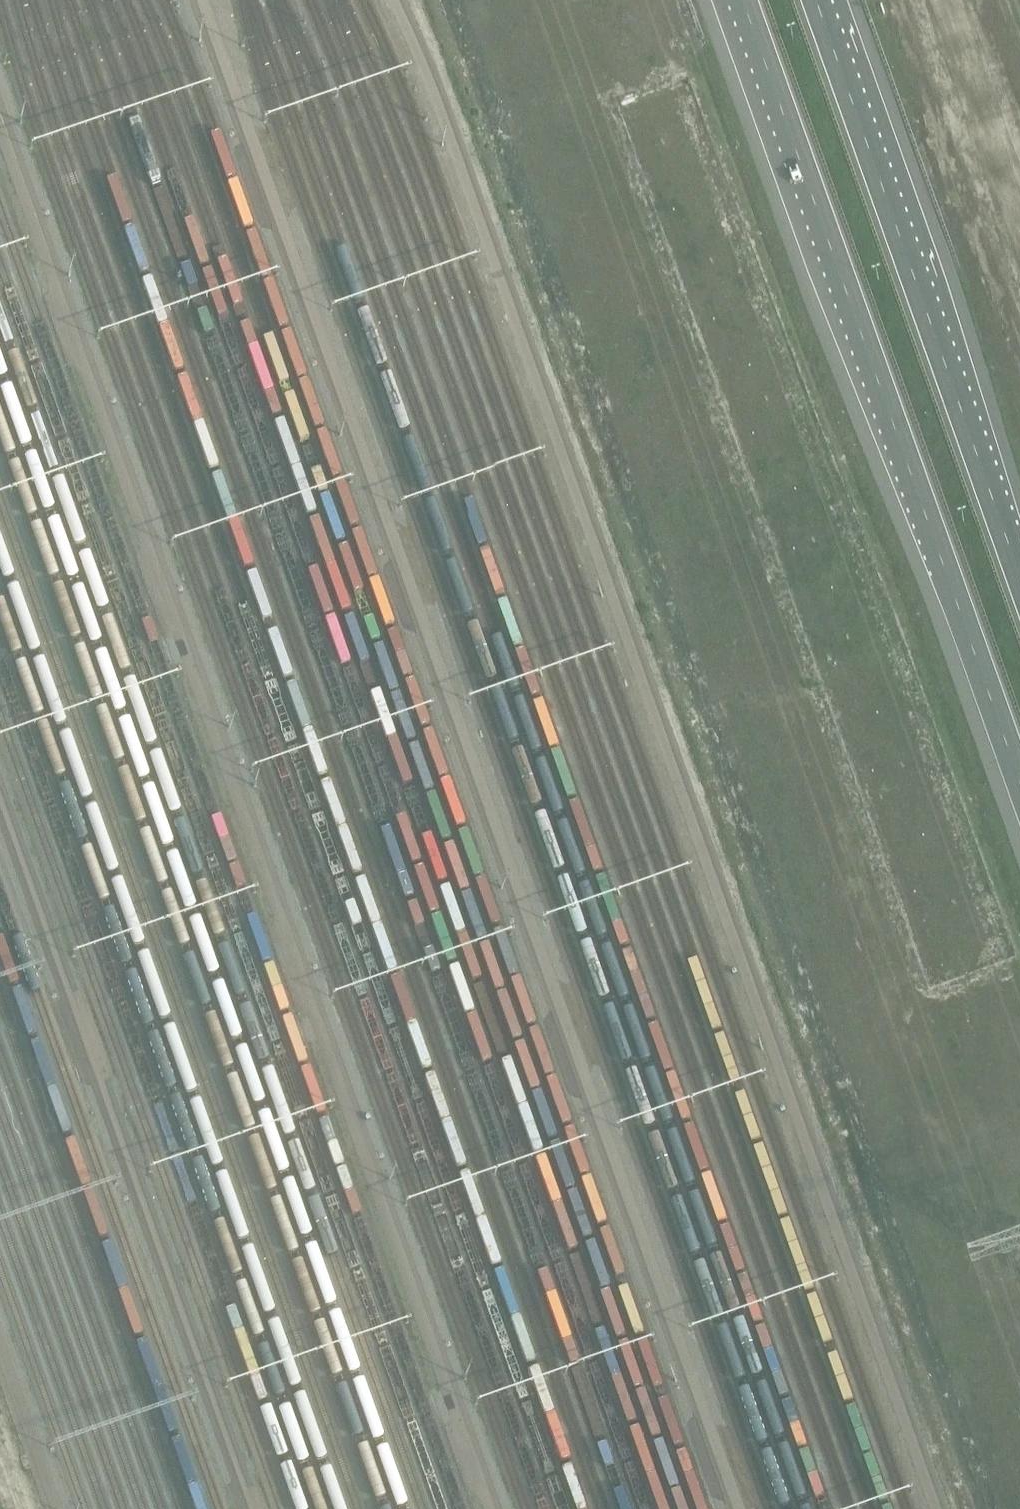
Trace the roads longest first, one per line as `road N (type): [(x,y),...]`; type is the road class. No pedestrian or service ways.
road 1 (trunk): [(739,0),(1019,782)]
road 2 (trunk): [(1019,573),(816,0)]

